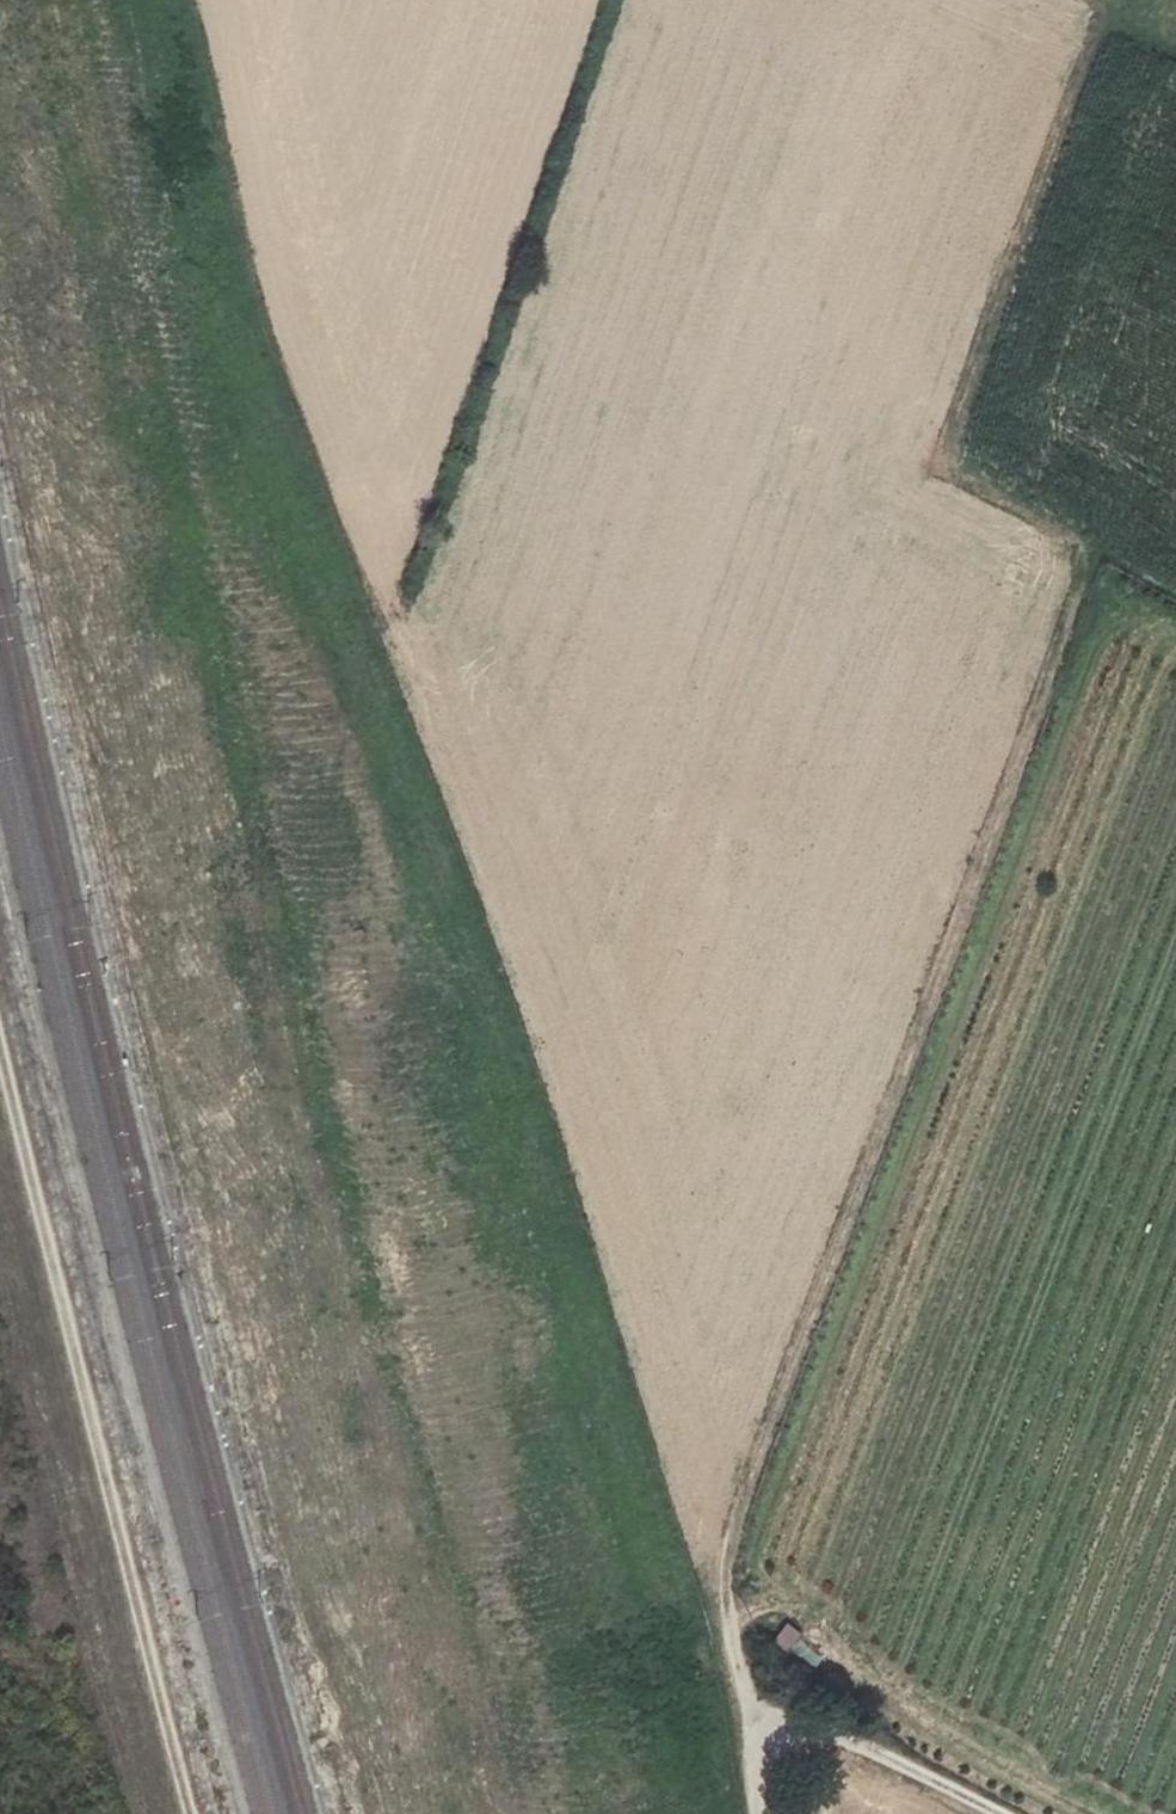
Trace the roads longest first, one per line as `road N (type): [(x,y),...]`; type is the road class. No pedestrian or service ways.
road 1 (track): [(192,1813),(0,1044)]
road 2 (track): [(753,1813),(765,1723),(830,1731),(991,1813)]

